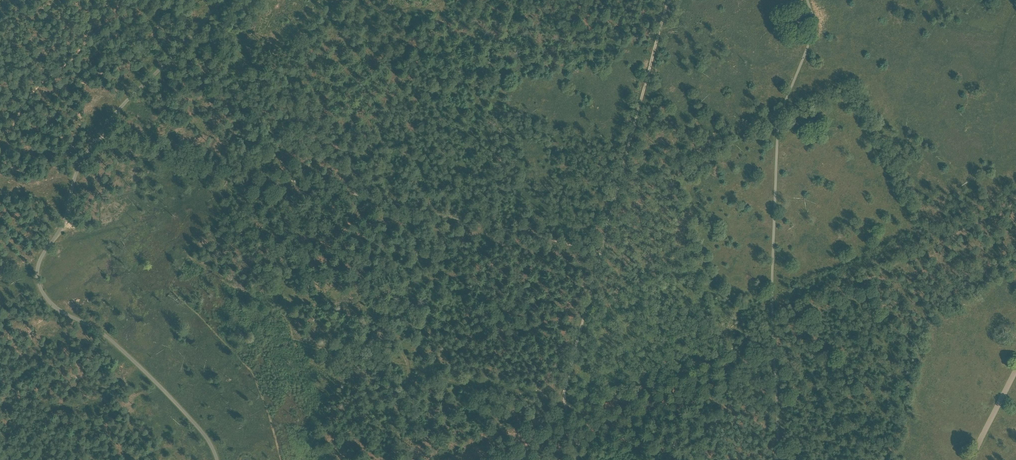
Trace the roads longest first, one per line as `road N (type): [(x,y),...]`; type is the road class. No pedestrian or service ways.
road 1 (track): [(578,459),(563,406),(250,331),(286,188),(274,106),(343,0)]
road 2 (unclassified): [(216,459),(176,403),(106,337),(52,304),(36,277),(86,146),(223,0)]
road 3 (track): [(107,119),(604,246)]
road 4 (track): [(444,0),(370,156),(357,220),(361,290),(413,370),(400,459)]
road 5 (track): [(555,440),(671,0)]
road 6 (track): [(513,459),(768,332)]
road 7 (track): [(440,11),(656,52)]

